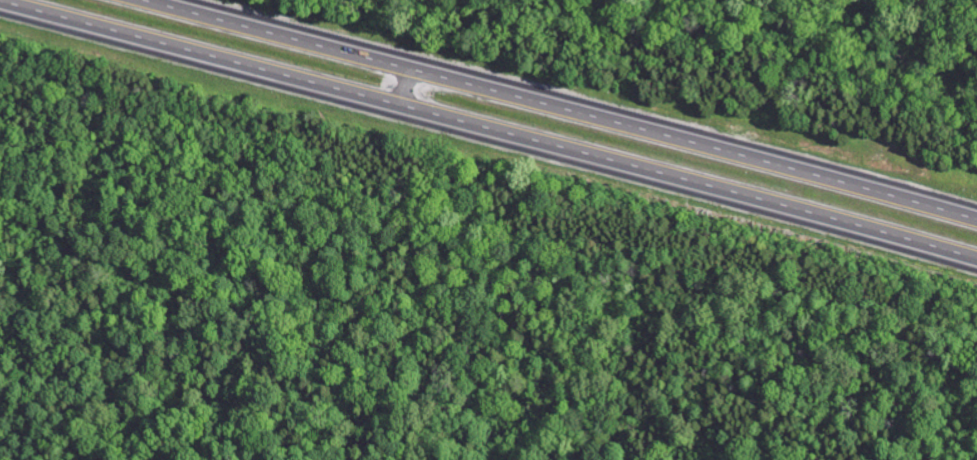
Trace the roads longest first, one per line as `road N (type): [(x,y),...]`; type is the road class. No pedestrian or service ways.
road 1 (motorway): [(0,1),(976,259)]
road 2 (motorway): [(976,218),(153,0)]

